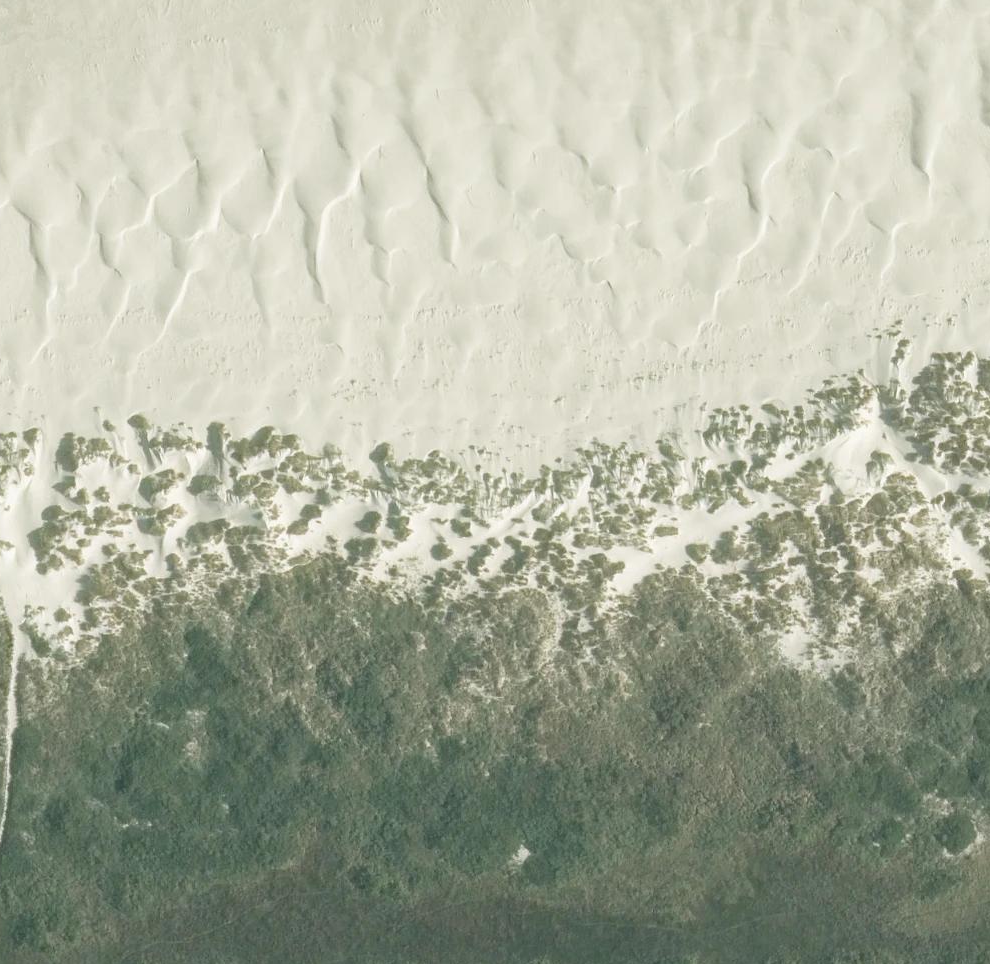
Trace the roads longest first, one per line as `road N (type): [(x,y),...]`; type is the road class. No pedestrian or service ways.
road 1 (track): [(17,581),(0,747)]

